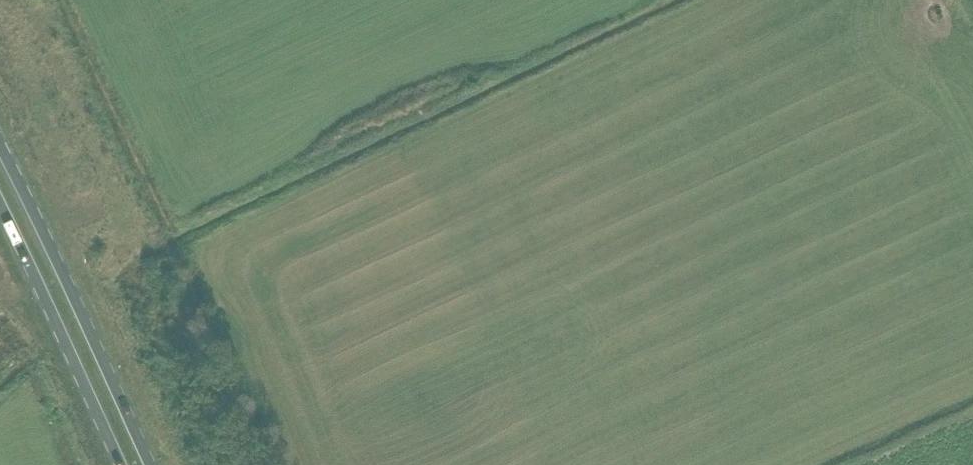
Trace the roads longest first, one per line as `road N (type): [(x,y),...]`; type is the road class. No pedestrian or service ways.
road 1 (primary): [(149,464),(0,145)]
road 2 (primary): [(0,204),(120,464)]

